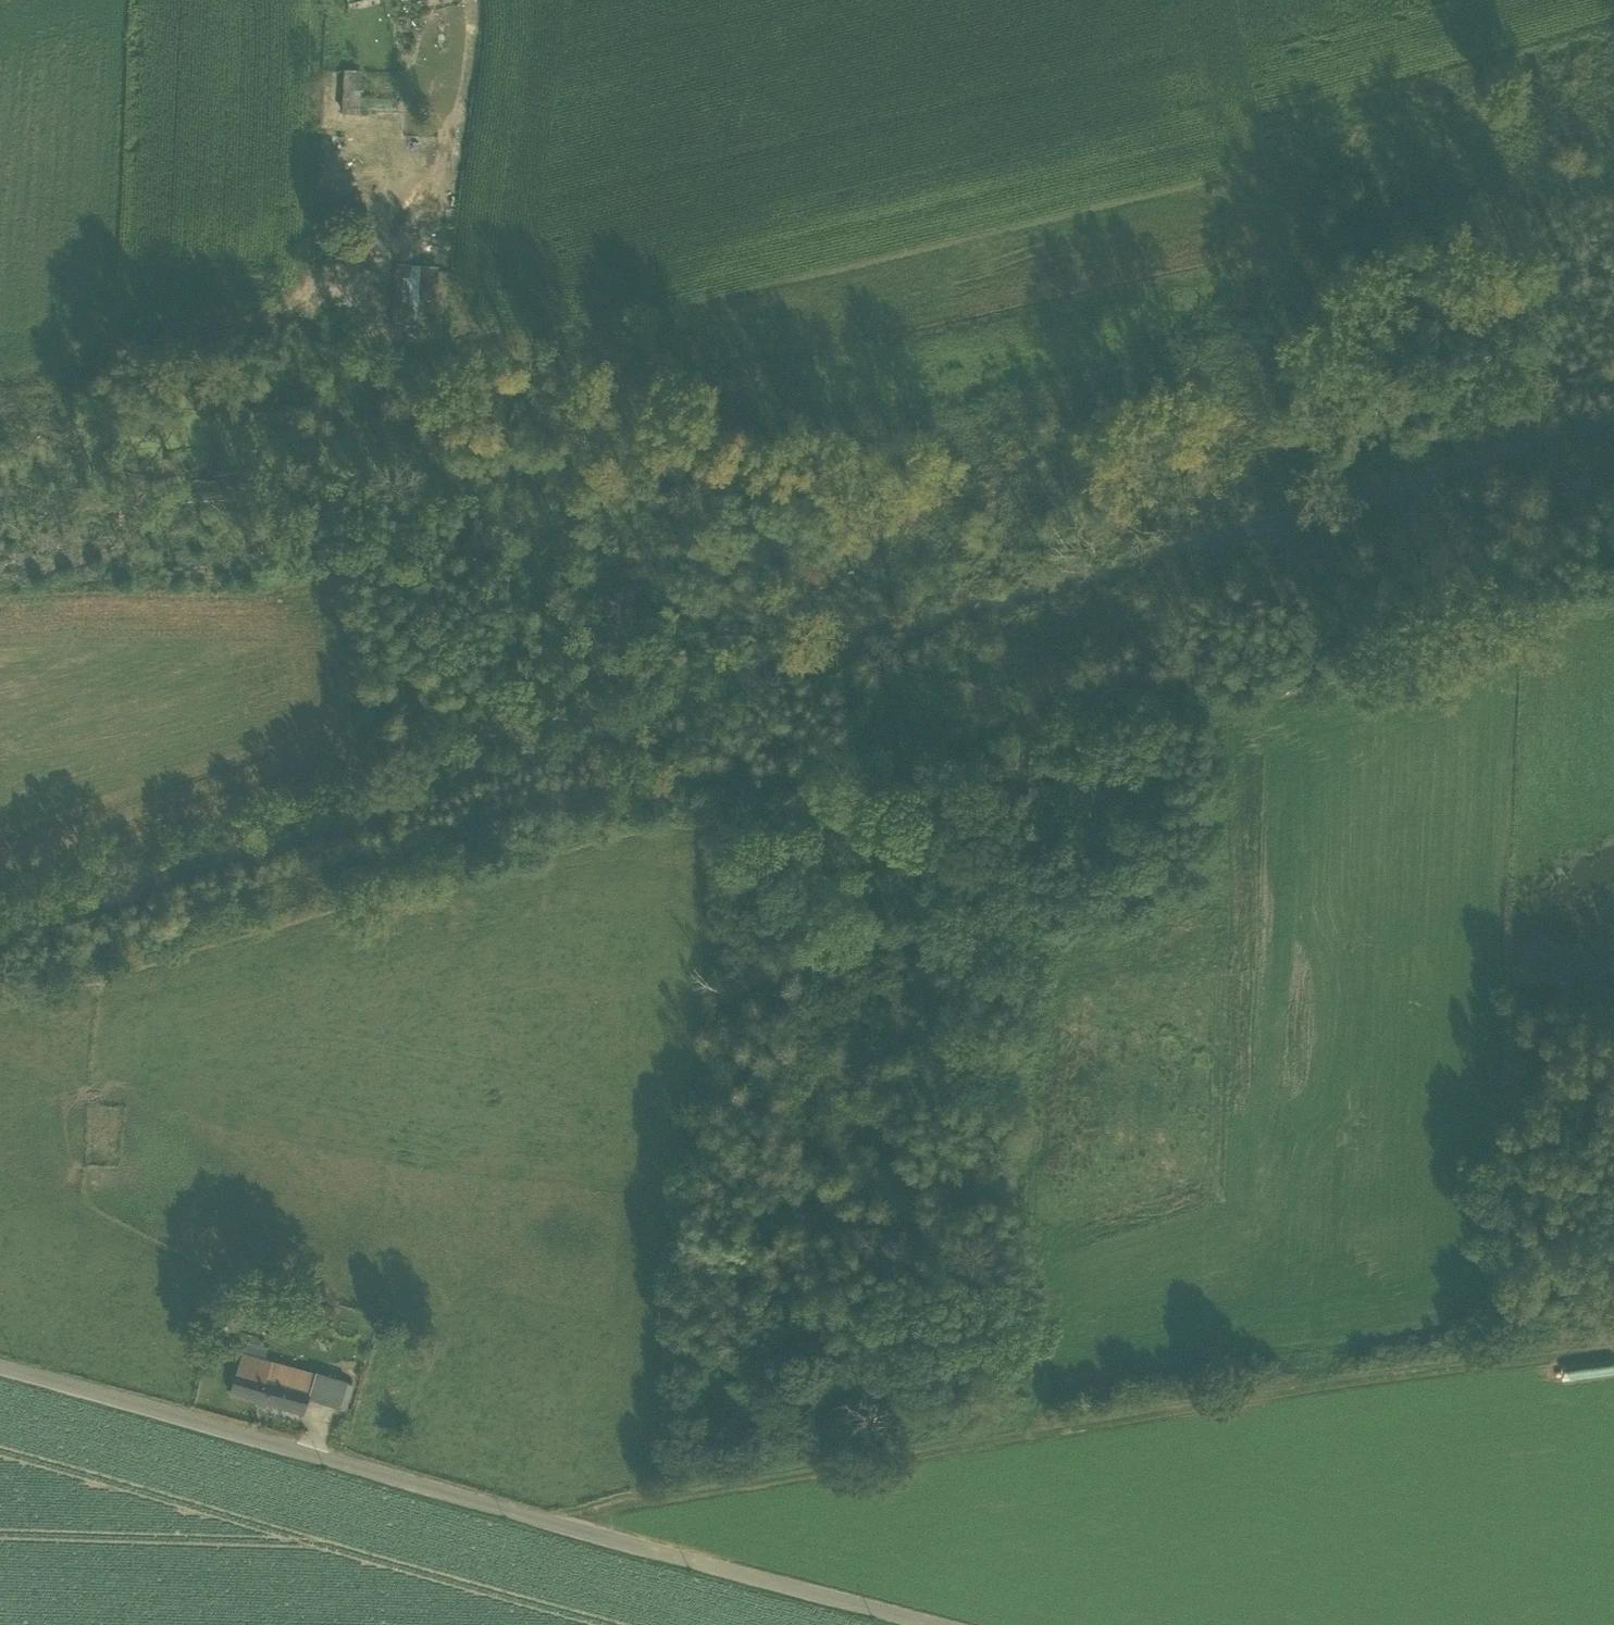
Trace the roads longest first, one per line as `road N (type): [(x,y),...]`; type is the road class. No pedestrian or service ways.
road 1 (track): [(553,1522),(596,1501),(1142,1398),(1613,1321)]
road 2 (unclassified): [(940,1624),(0,1374)]

